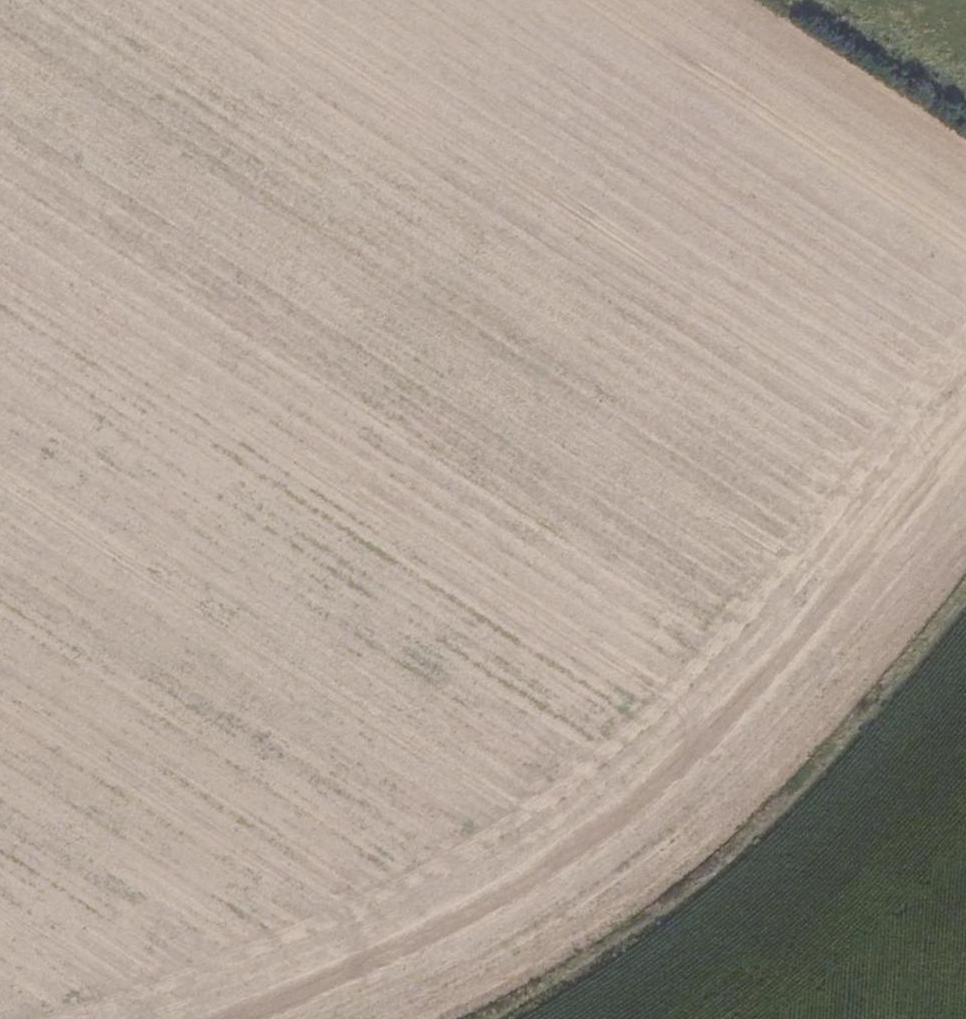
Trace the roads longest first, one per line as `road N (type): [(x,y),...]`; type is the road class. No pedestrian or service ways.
road 1 (track): [(468,1018),(614,943),(830,762),(965,595)]

